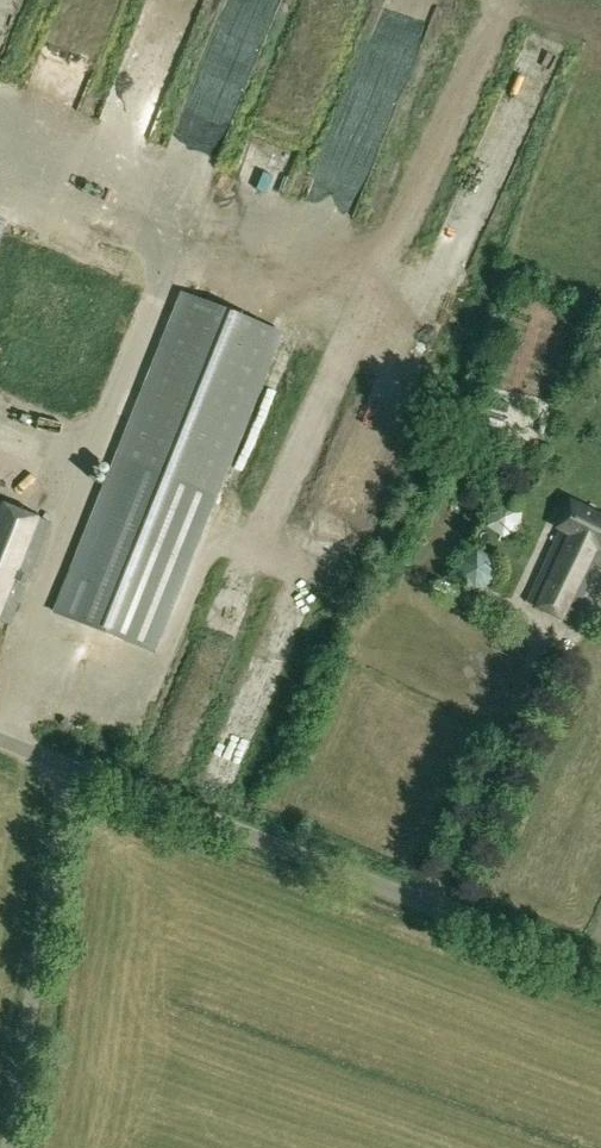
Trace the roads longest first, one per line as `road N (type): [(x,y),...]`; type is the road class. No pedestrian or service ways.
road 1 (unclassified): [(600,970),(64,772)]
road 2 (unclassified): [(4,1147),(64,772)]

